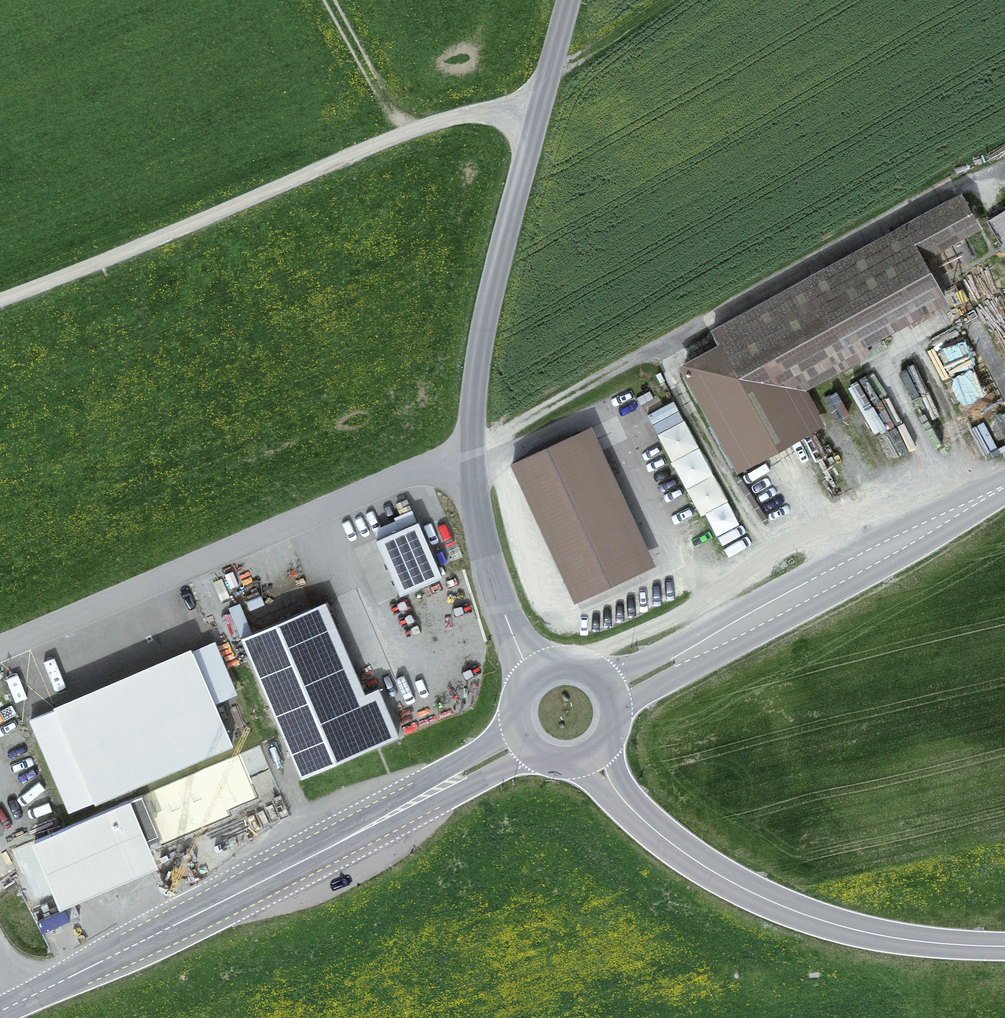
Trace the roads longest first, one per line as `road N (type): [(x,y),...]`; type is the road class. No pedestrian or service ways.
road 1 (track): [(0,301),(470,110),(542,115)]
road 2 (residential): [(467,454),(971,173)]
road 3 (tertiary): [(522,738),(17,1003)]
road 4 (residential): [(0,646),(431,462),(467,454)]
road 5 (tertiary): [(1004,946),(931,943),(822,921),(736,885),(654,830),(590,755)]
road 6 (tertiary): [(467,454),(488,306),(578,0)]
road 7 (tertiary): [(1004,484),(603,694)]
road 8 (tertiary): [(536,680),(494,593),(467,454)]

